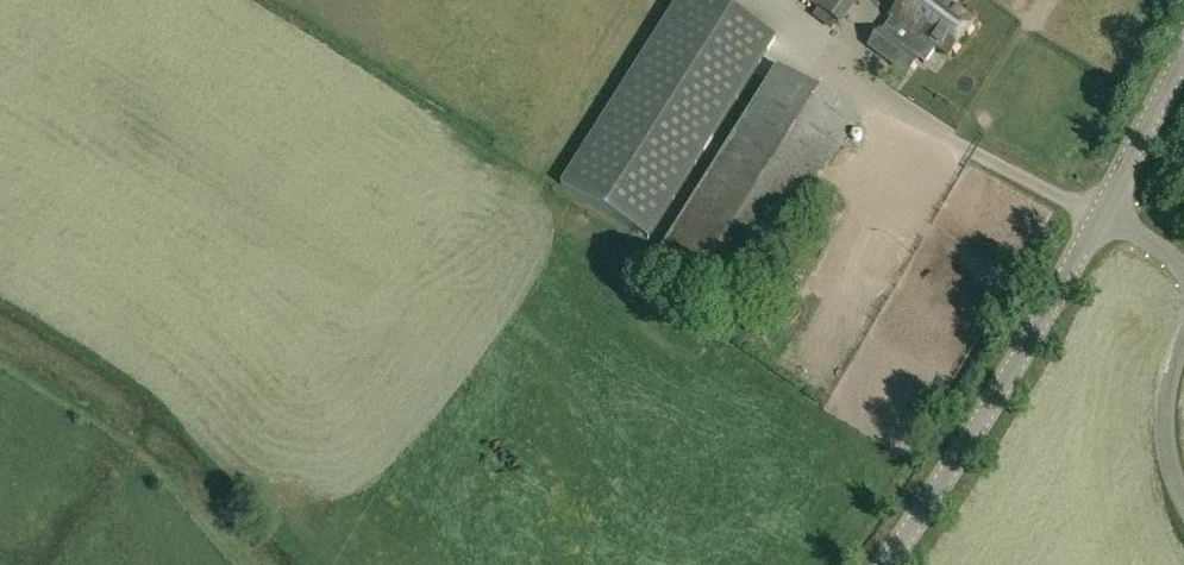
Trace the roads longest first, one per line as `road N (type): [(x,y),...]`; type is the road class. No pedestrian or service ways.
road 1 (tertiary): [(880,564),(972,431),(1097,213)]
road 2 (tertiary): [(1097,213),(1183,52)]
road 3 (unclassified): [(1183,517),(1167,466),(1169,376),(1183,340)]

